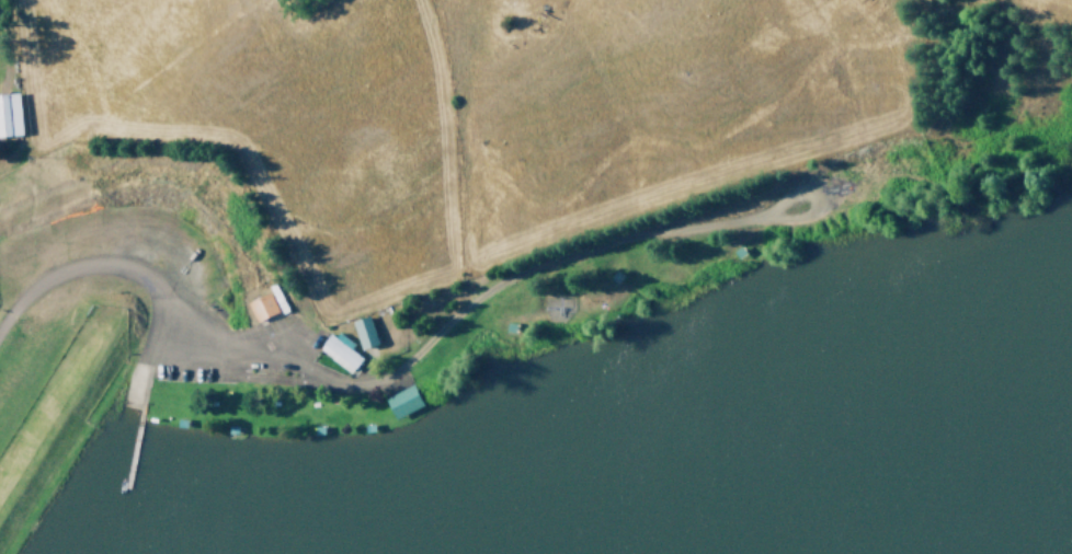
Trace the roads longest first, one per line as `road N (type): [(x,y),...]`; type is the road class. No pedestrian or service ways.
road 1 (residential): [(0,310),(56,269),(114,265),(164,299),(217,354),(370,383),(501,275),(816,173)]
road 2 (residential): [(816,173),(1071,90)]

